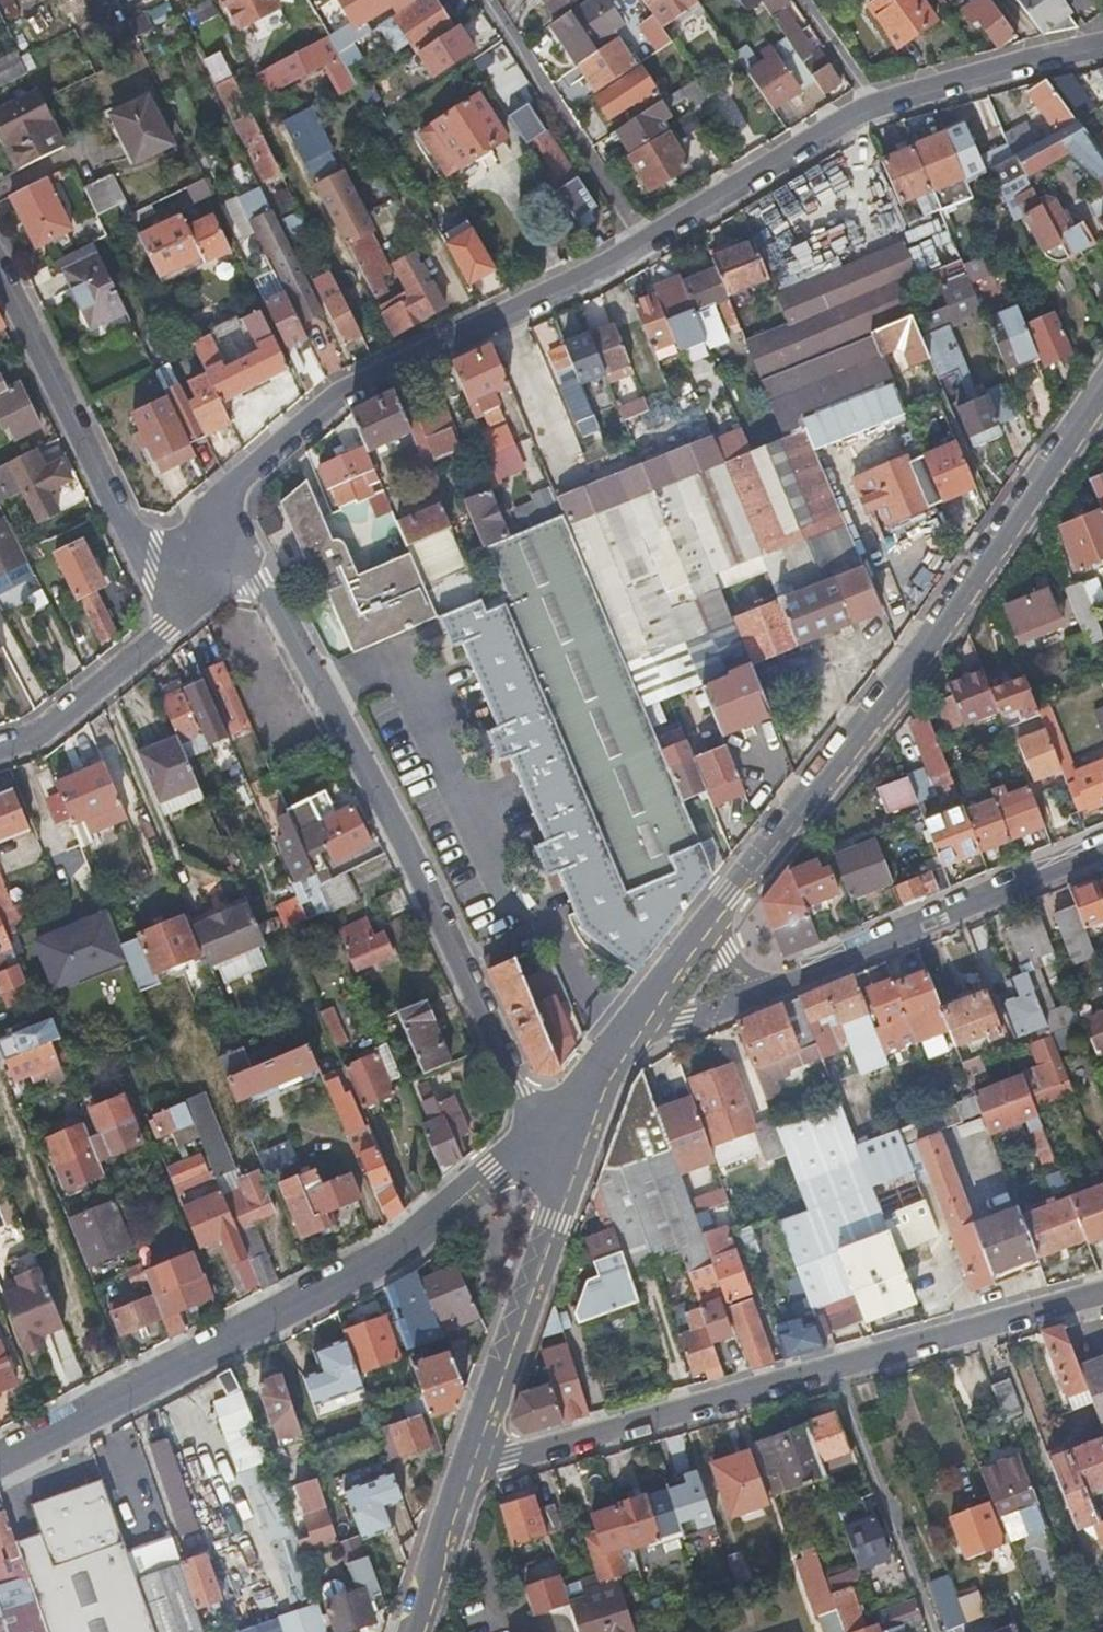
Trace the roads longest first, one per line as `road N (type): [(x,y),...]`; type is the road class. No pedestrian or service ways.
road 1 (tertiary): [(1102,393),(951,614),(616,1046)]
road 2 (residential): [(542,1129),(374,778),(271,602),(255,589),(192,573)]
road 3 (residential): [(0,1458),(402,1242),(542,1129)]
road 4 (residential): [(192,573),(228,487),(343,390),(645,242)]
road 5 (residential): [(1102,846),(616,1046)]
road 6 (tertiary): [(616,1046),(469,1466)]
road 7 (residential): [(834,1367),(469,1466)]
road 8 (residential): [(192,573),(132,549),(0,284)]
road 9 (residential): [(645,242),(486,0)]
road 10 (residential): [(834,1367),(934,1631)]
road 11 (residential): [(1102,1293),(834,1367)]
road 12 (residential): [(0,750),(54,723),(166,628),(192,573)]
road 13 (residential): [(645,242),(874,105)]
road 14 (residential): [(874,105),(1102,45)]
road 15 (tertiary): [(469,1466),(414,1631)]
road 16 (residential): [(801,0),(874,105)]

